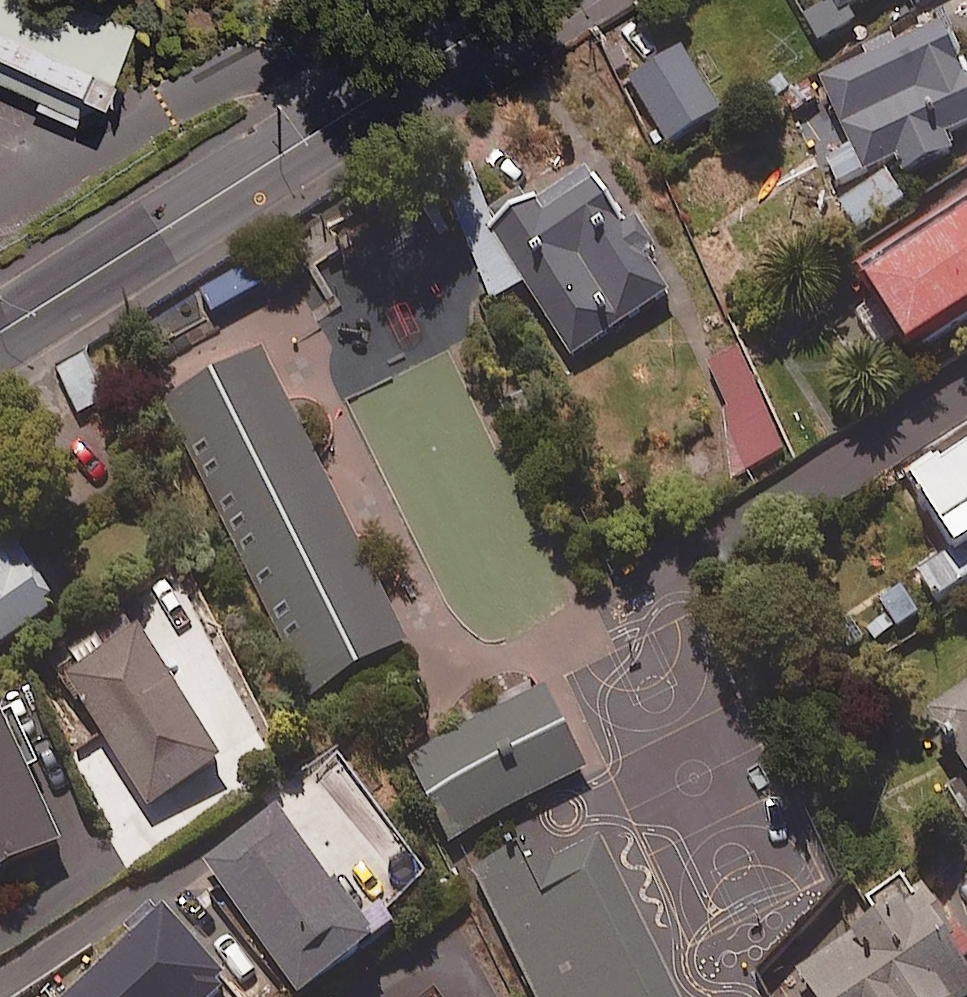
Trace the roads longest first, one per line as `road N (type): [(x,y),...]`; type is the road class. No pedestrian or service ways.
road 1 (tertiary): [(0,331),(524,0)]

